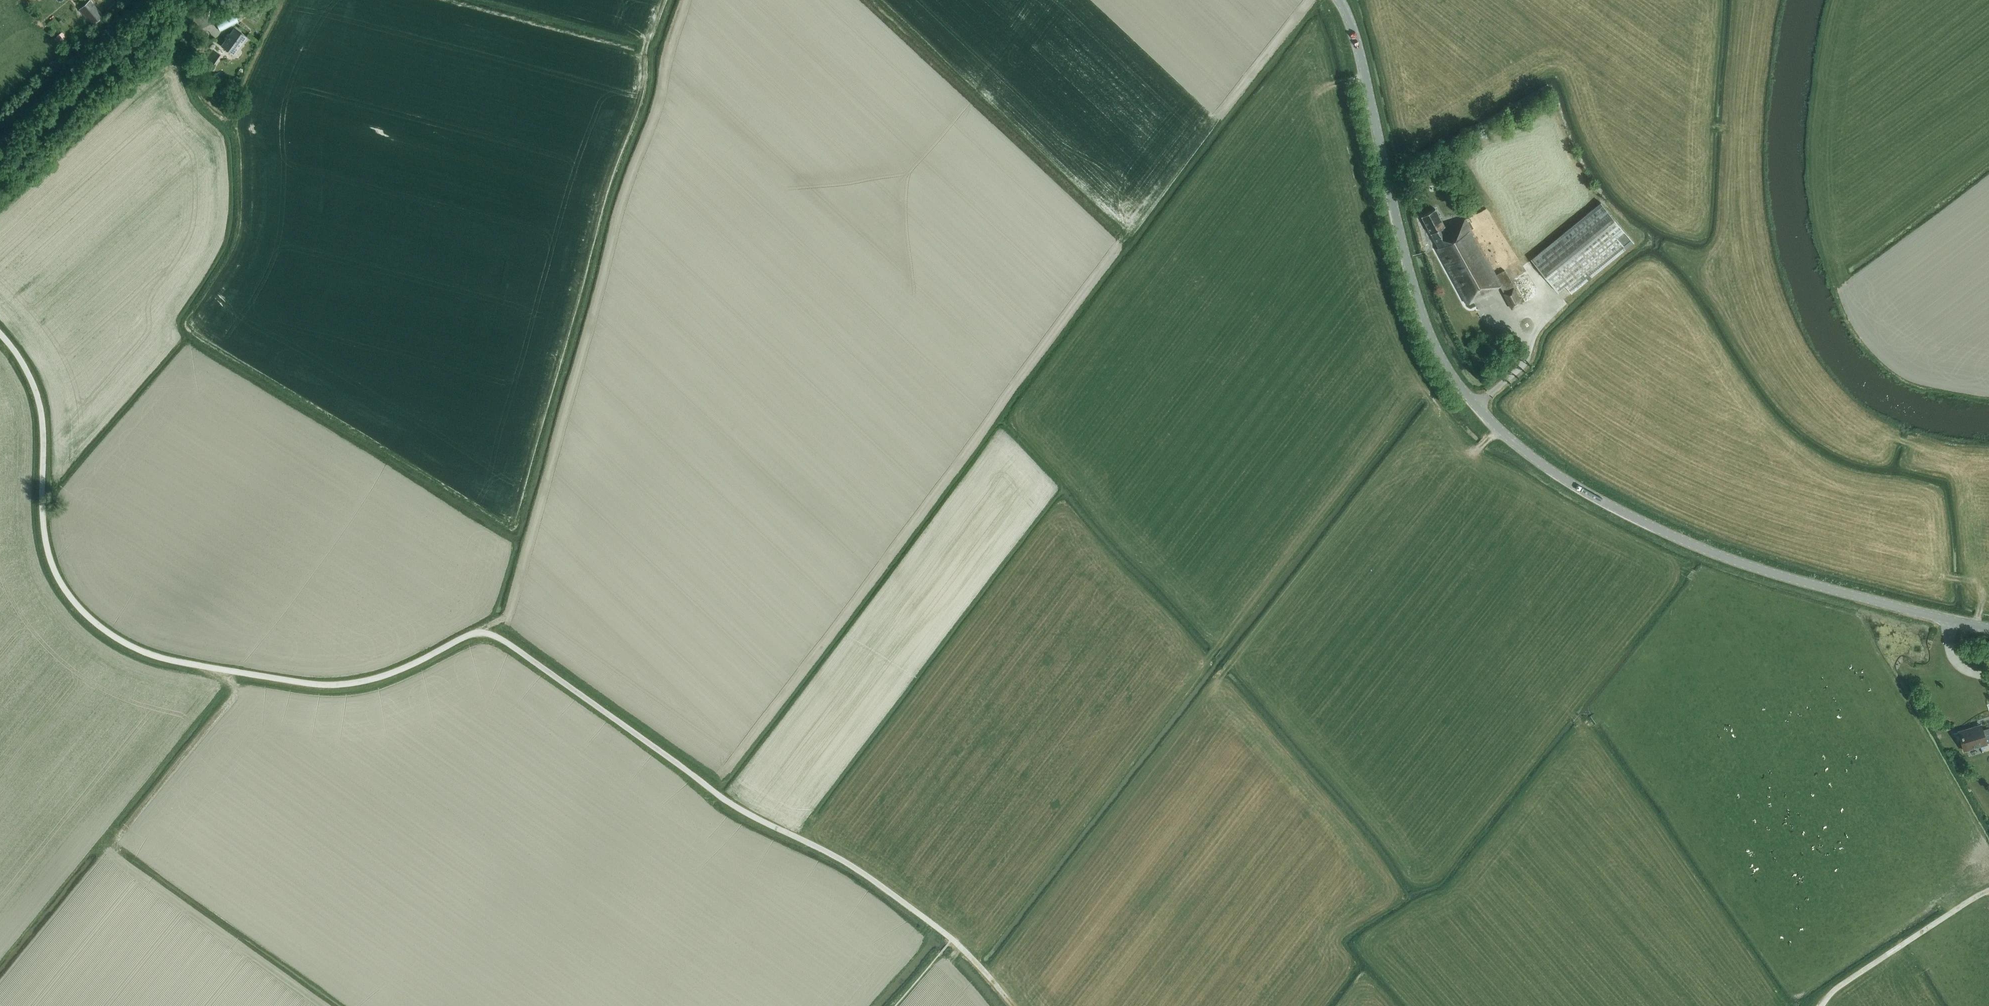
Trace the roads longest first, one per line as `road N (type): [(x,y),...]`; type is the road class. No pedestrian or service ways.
road 1 (unclassified): [(995,985),(953,939),(852,868),(731,806),(498,641),(460,641),(404,672),(348,689),(302,688),(127,652),(63,593),(44,540),(44,431),(35,391),(0,334)]
road 2 (tertiary): [(1988,627),(1722,557),(1617,509),(1510,438),(1465,392),(1431,335),(1358,43),(1340,0)]
road 3 (track): [(1988,890),(1836,987),(1824,1005)]

